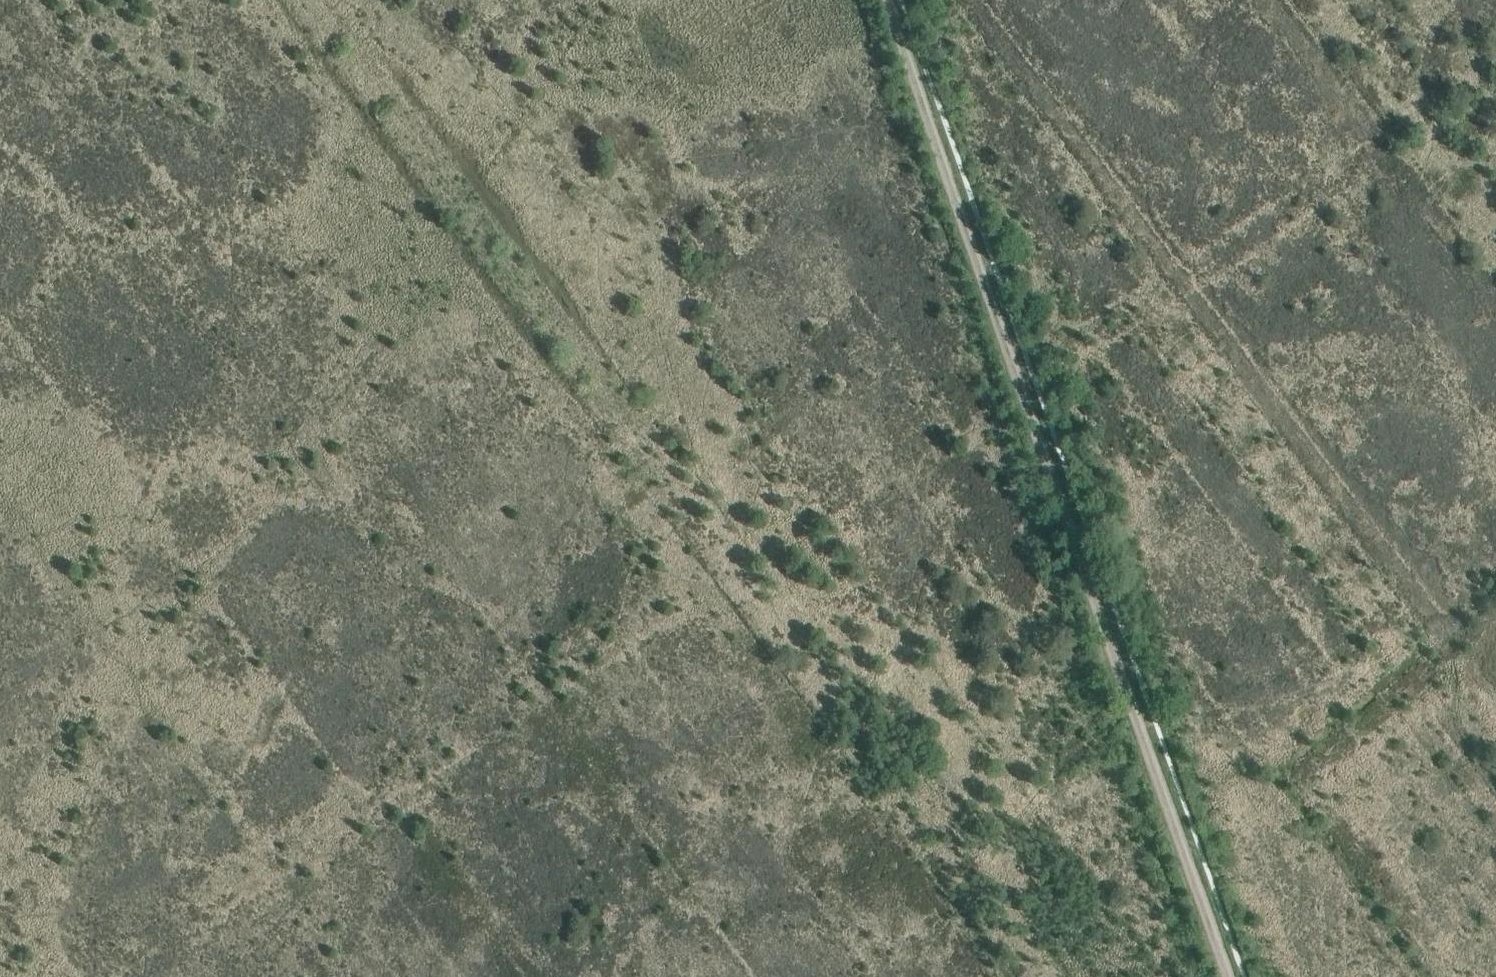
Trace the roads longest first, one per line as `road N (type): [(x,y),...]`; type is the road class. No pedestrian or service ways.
road 1 (track): [(1230,976),(886,0)]

